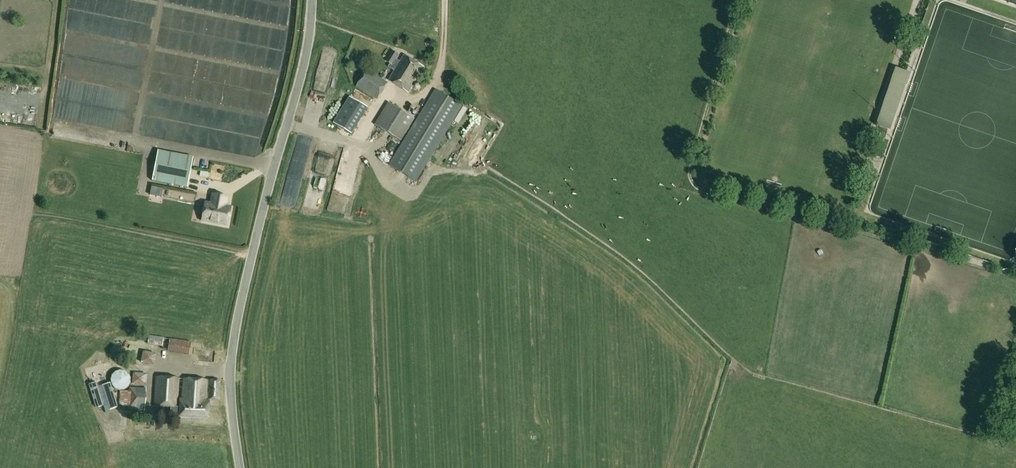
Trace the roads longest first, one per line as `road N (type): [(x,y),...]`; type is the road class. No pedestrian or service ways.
road 1 (tertiary): [(239,467),(233,342),(309,43),(312,0)]

